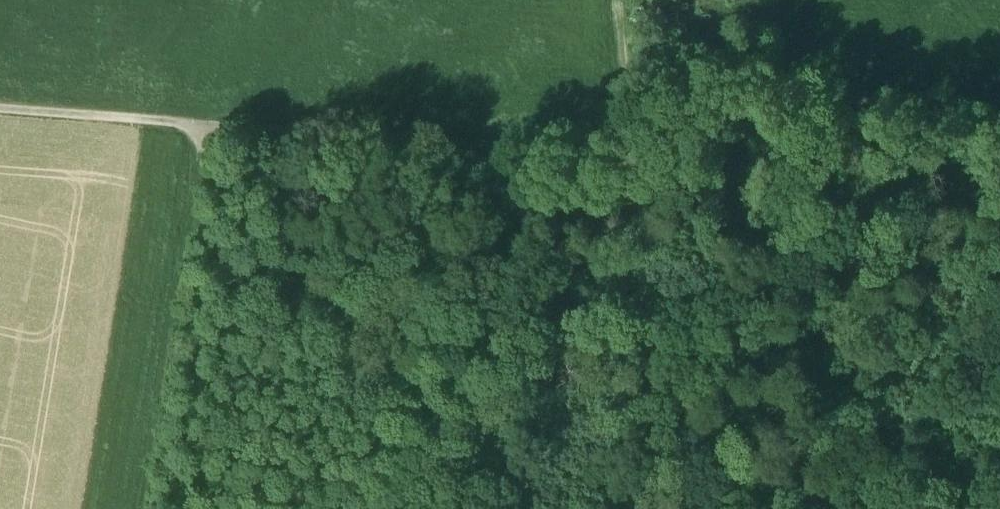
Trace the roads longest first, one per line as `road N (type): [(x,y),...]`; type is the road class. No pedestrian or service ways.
road 1 (track): [(204,126),(635,152),(663,508)]
road 2 (track): [(163,508),(204,126)]
road 3 (track): [(204,126),(0,107)]
road 4 (track): [(629,0),(635,152)]

